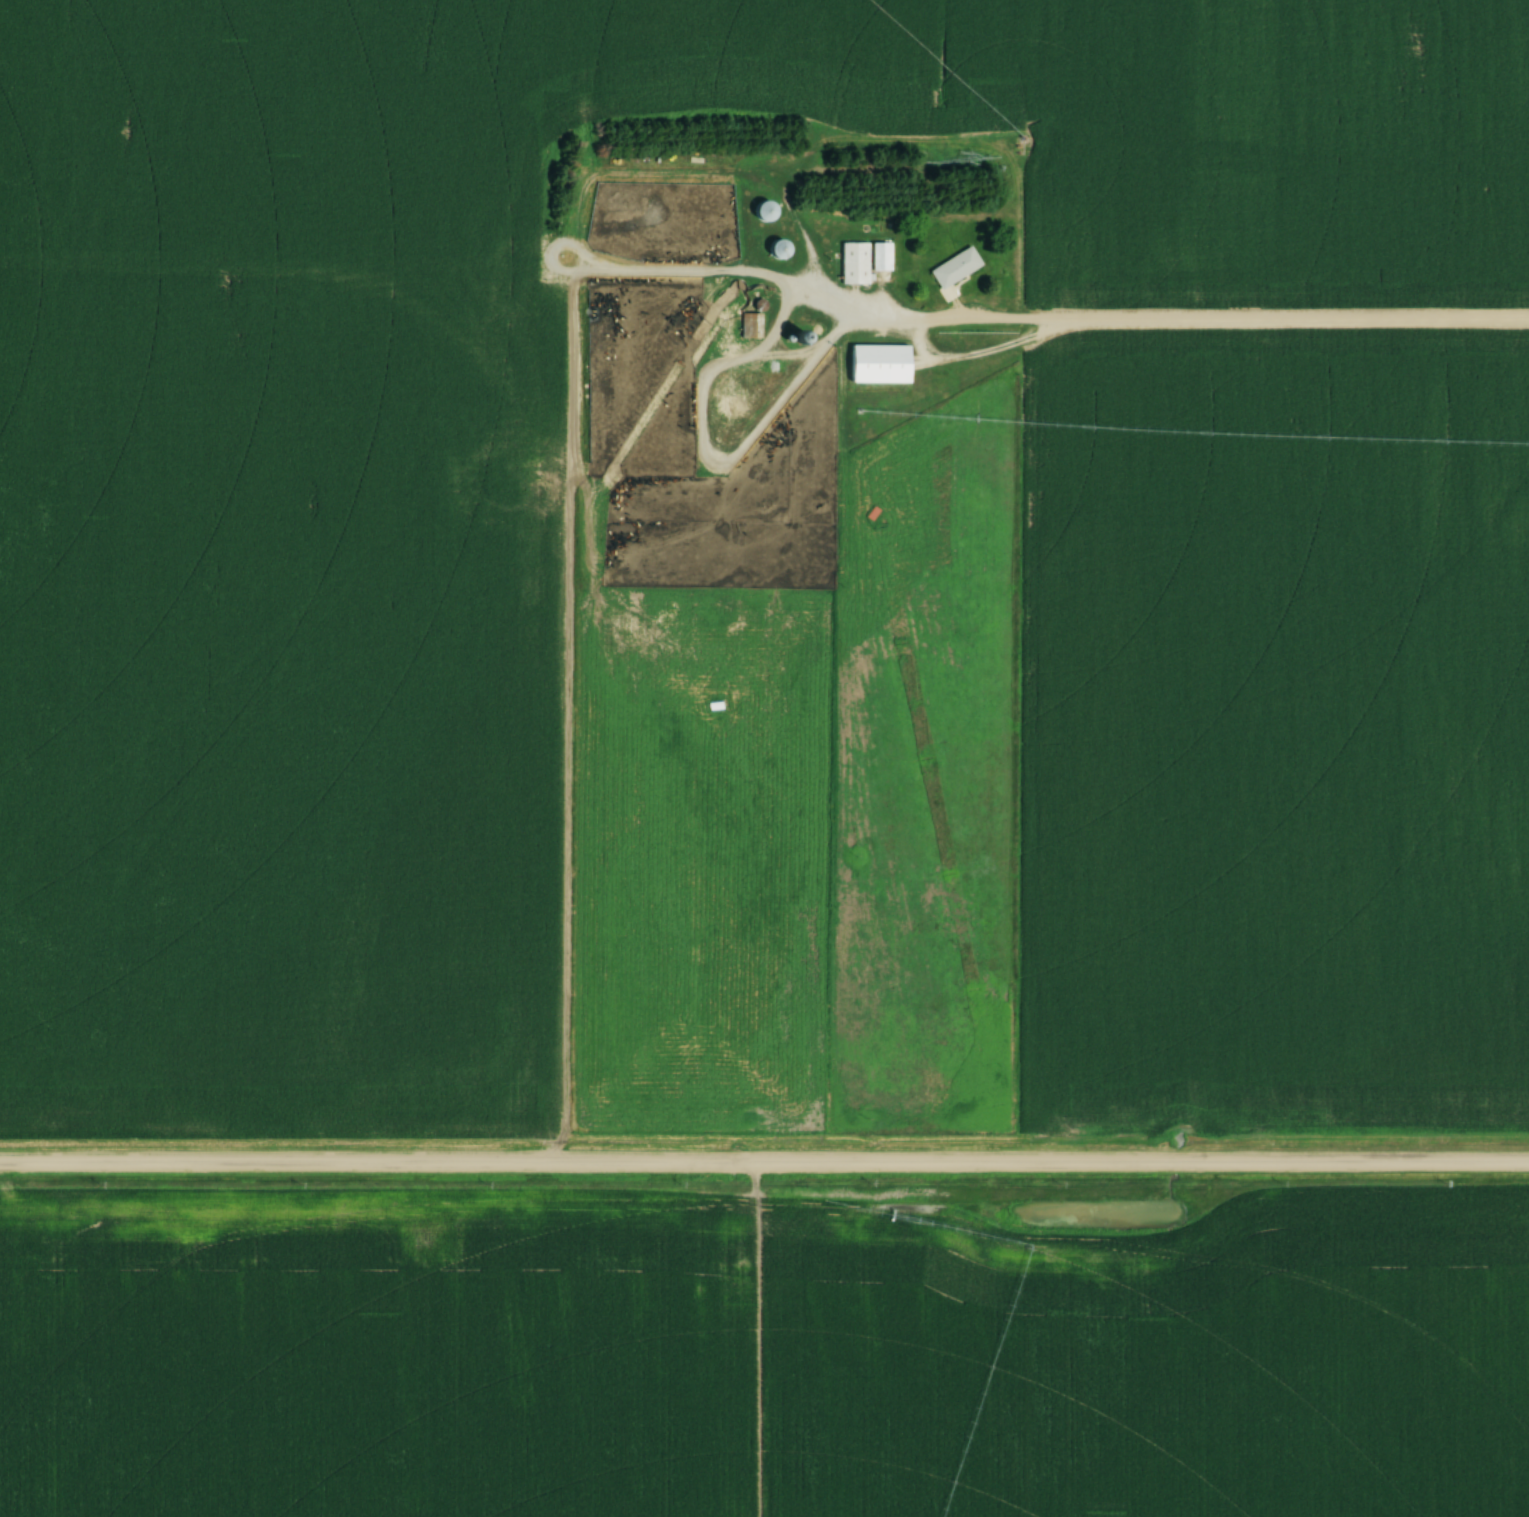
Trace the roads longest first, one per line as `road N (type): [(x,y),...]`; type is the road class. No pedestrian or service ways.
road 1 (residential): [(0,1161),(1528,1159)]
road 2 (residential): [(1528,317),(938,317),(853,304),(811,281)]

